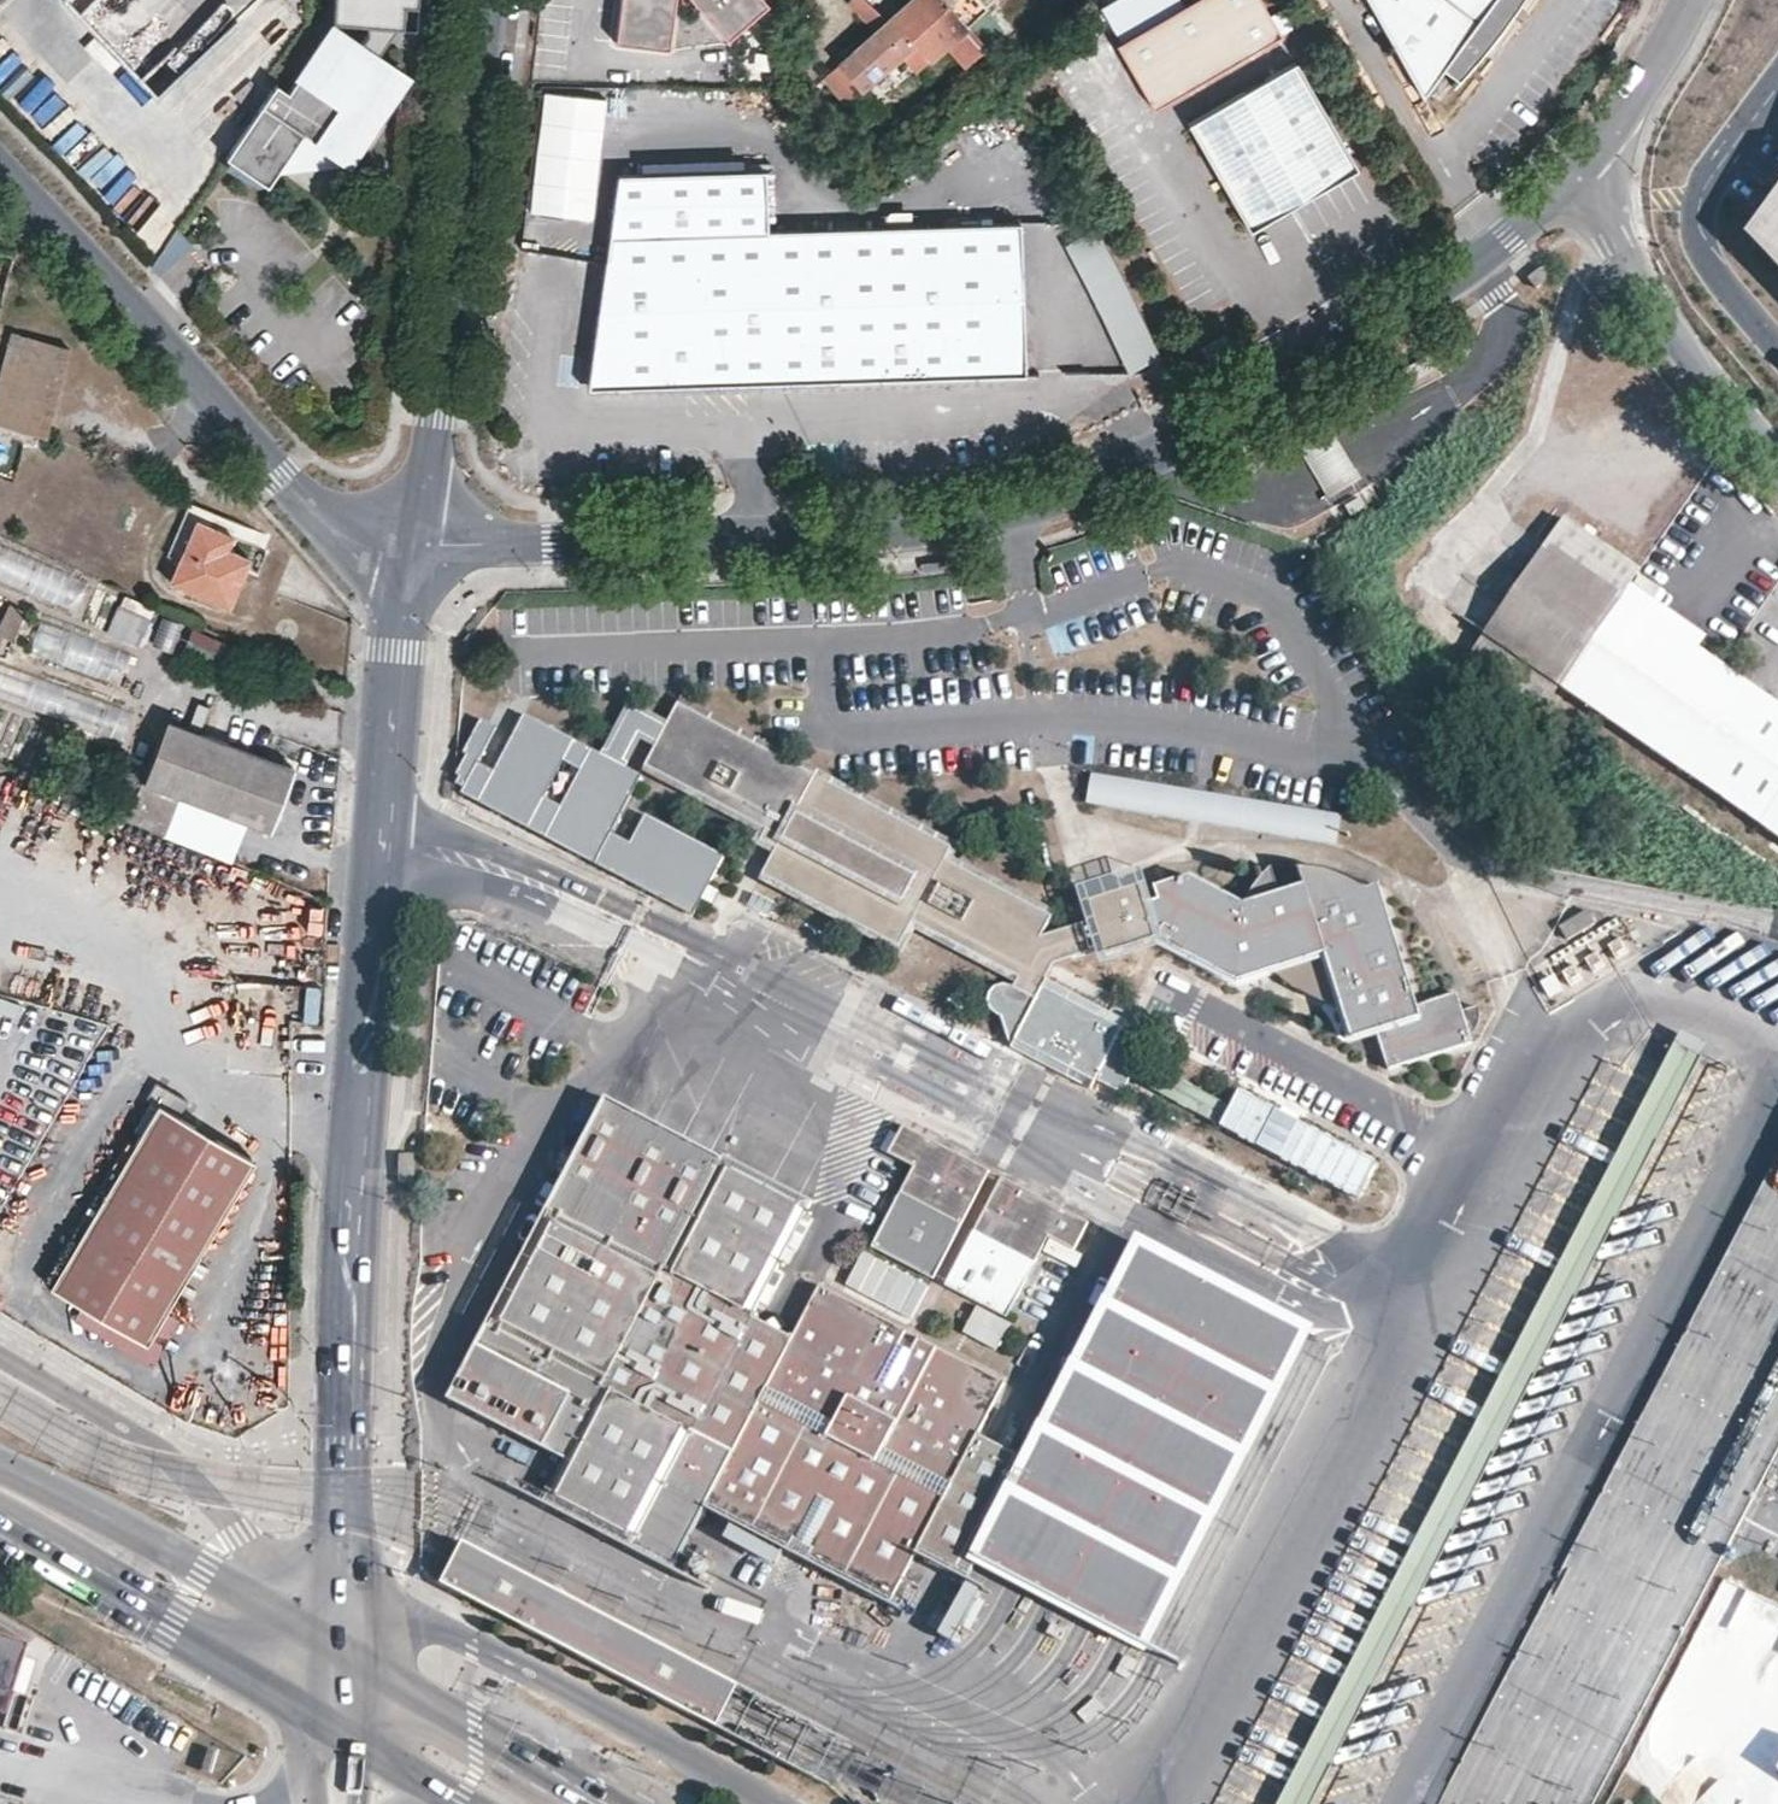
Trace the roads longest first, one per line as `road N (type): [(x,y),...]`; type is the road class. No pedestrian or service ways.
road 1 (residential): [(1572,178),(1414,313),(1160,454),(987,526),(899,535),(417,546)]
road 2 (residential): [(401,654),(350,1265),(345,1589)]
road 3 (residential): [(417,546),(371,543),(317,510),(0,165)]
road 4 (residential): [(417,546),(490,0)]
road 5 (residential): [(345,1589),(473,1642),(773,1803)]
road 6 (residential): [(345,1589),(263,1551),(148,1441),(0,1355)]
road 7 (primary): [(0,1528),(342,1722)]
road 8 (primary): [(341,1648),(0,1464)]
road 9 (residential): [(1777,445),(1572,178)]
road 10 (primary): [(596,1803),(341,1648)]
road 11 (residential): [(1682,0),(1667,37),(1572,178)]
road 12 (primary): [(342,1722),(447,1790)]

